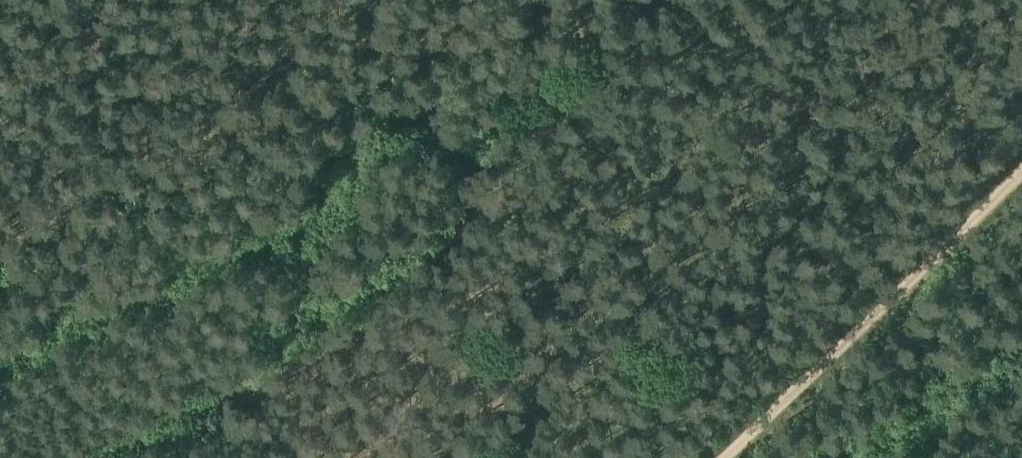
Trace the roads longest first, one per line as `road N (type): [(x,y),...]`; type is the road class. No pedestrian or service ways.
road 1 (track): [(706,457),(1021,158)]

